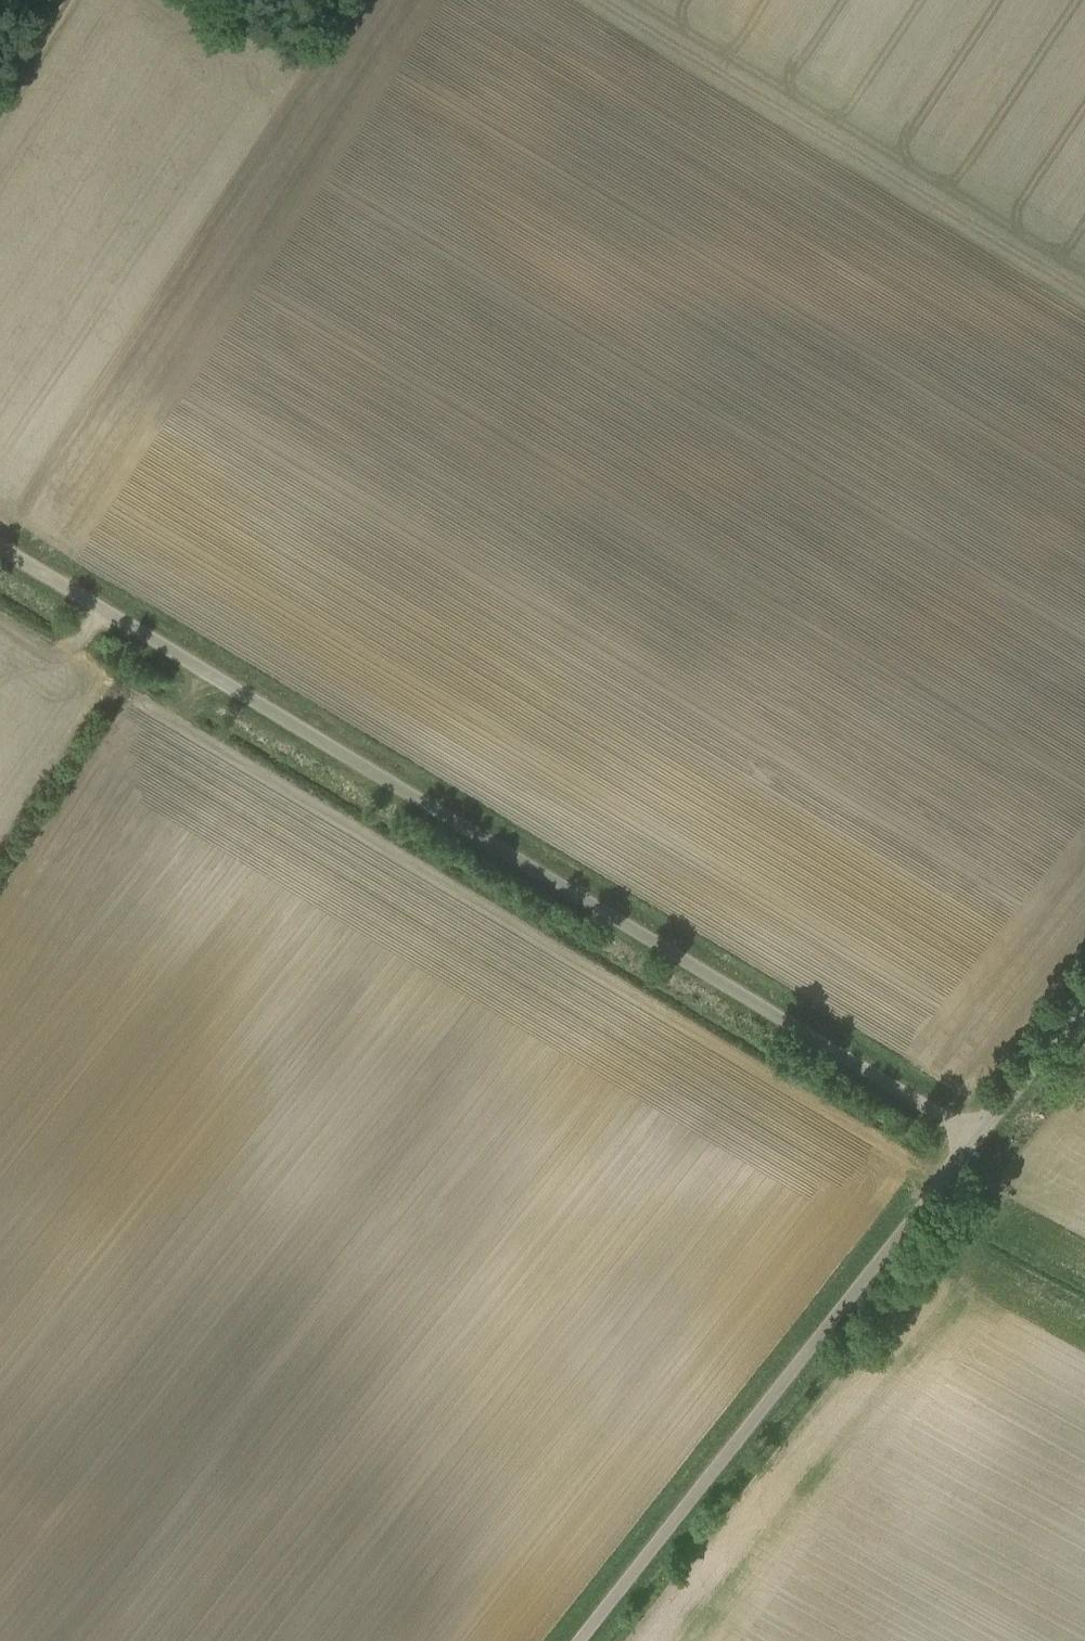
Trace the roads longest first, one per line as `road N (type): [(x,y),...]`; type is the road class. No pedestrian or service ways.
road 1 (unclassified): [(980,1139),(0,565)]
road 2 (unclassified): [(980,1139),(584,1640)]
road 3 (unclassified): [(1084,1010),(980,1139)]

